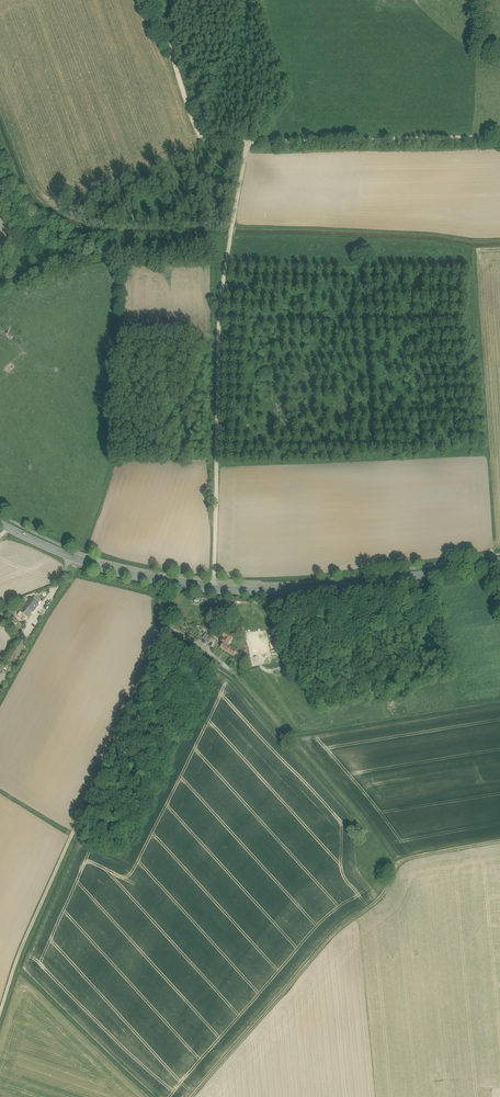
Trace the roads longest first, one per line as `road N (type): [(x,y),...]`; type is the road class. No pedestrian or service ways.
road 1 (secondary): [(0,523),(86,564),(212,590),(343,589),(499,562)]
road 2 (track): [(162,584),(167,628),(230,669),(361,815),(393,862),(499,841)]
road 3 (track): [(212,590),(219,302),(246,142)]
road 4 (track): [(150,0),(203,139),(499,138)]
road 5 (track): [(0,1004),(167,628)]
road 6 (track): [(393,862),(386,893),(334,932),(191,1096)]

